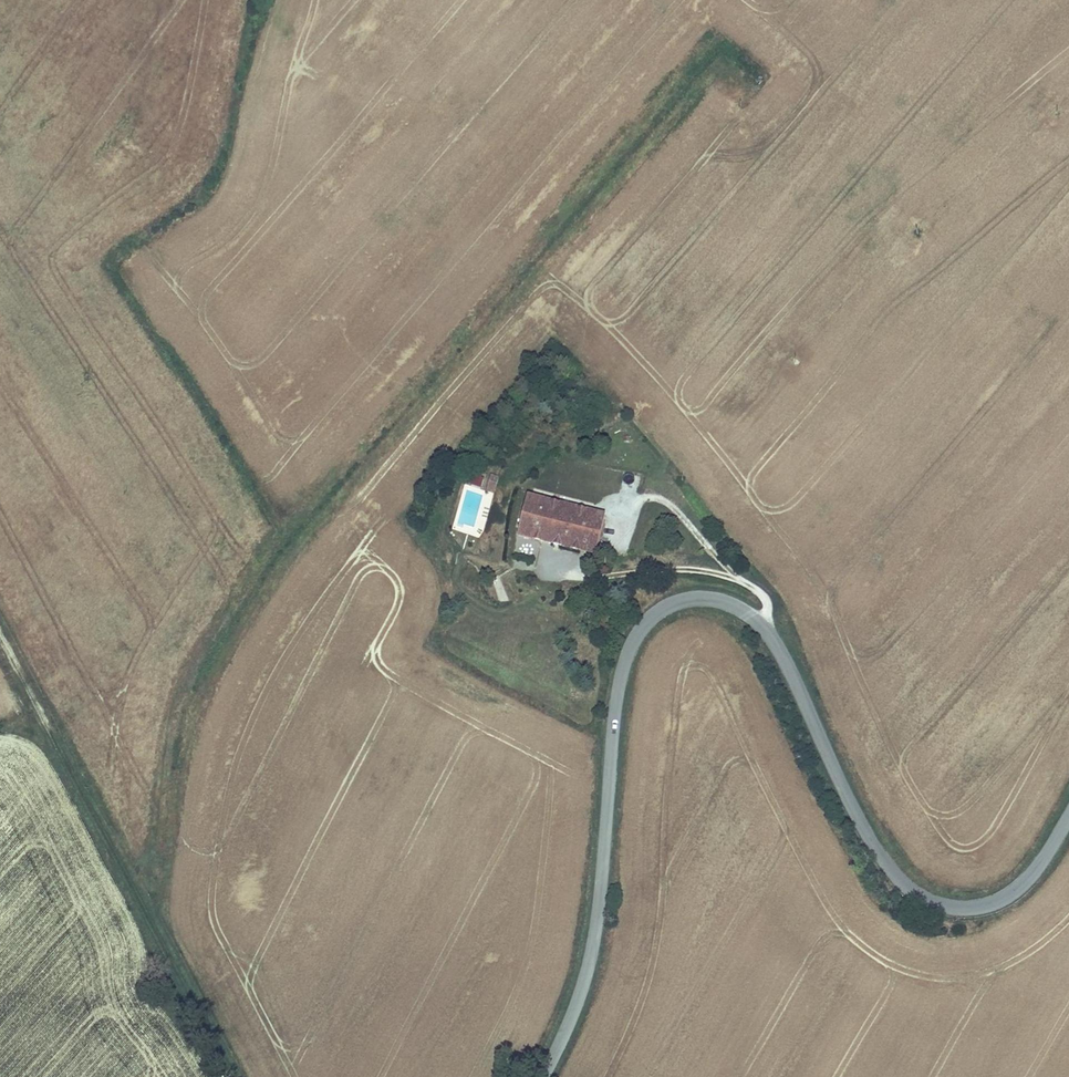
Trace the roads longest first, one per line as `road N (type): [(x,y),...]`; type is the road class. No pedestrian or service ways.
road 1 (tertiary): [(1068,813),(1046,854),(999,900),(960,907),(919,896),(885,865),(860,821),(789,662),(761,621),(710,595),(670,601),(645,621),(621,673),(588,964),(540,1076)]
road 2 (track): [(233,1076),(0,637)]

